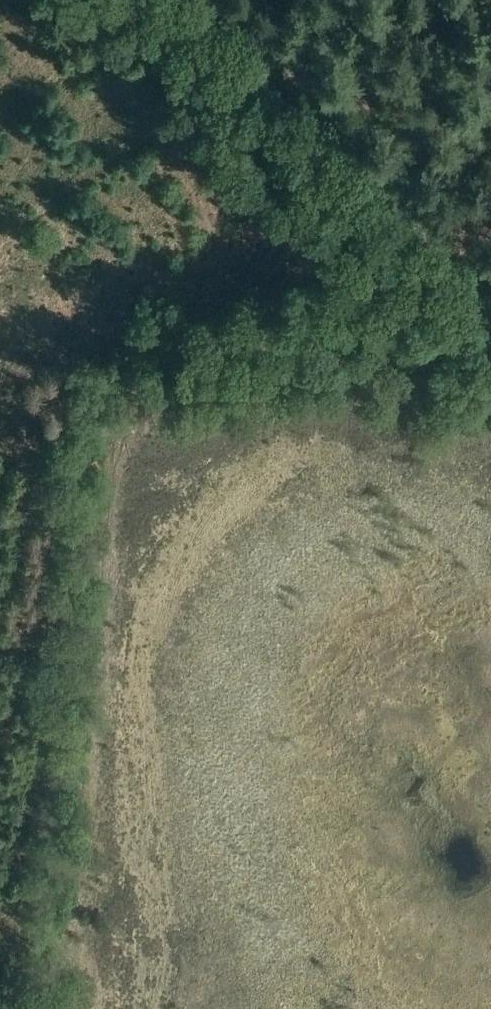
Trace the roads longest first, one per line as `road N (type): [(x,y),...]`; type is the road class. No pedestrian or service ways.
road 1 (track): [(490,302),(223,0)]

